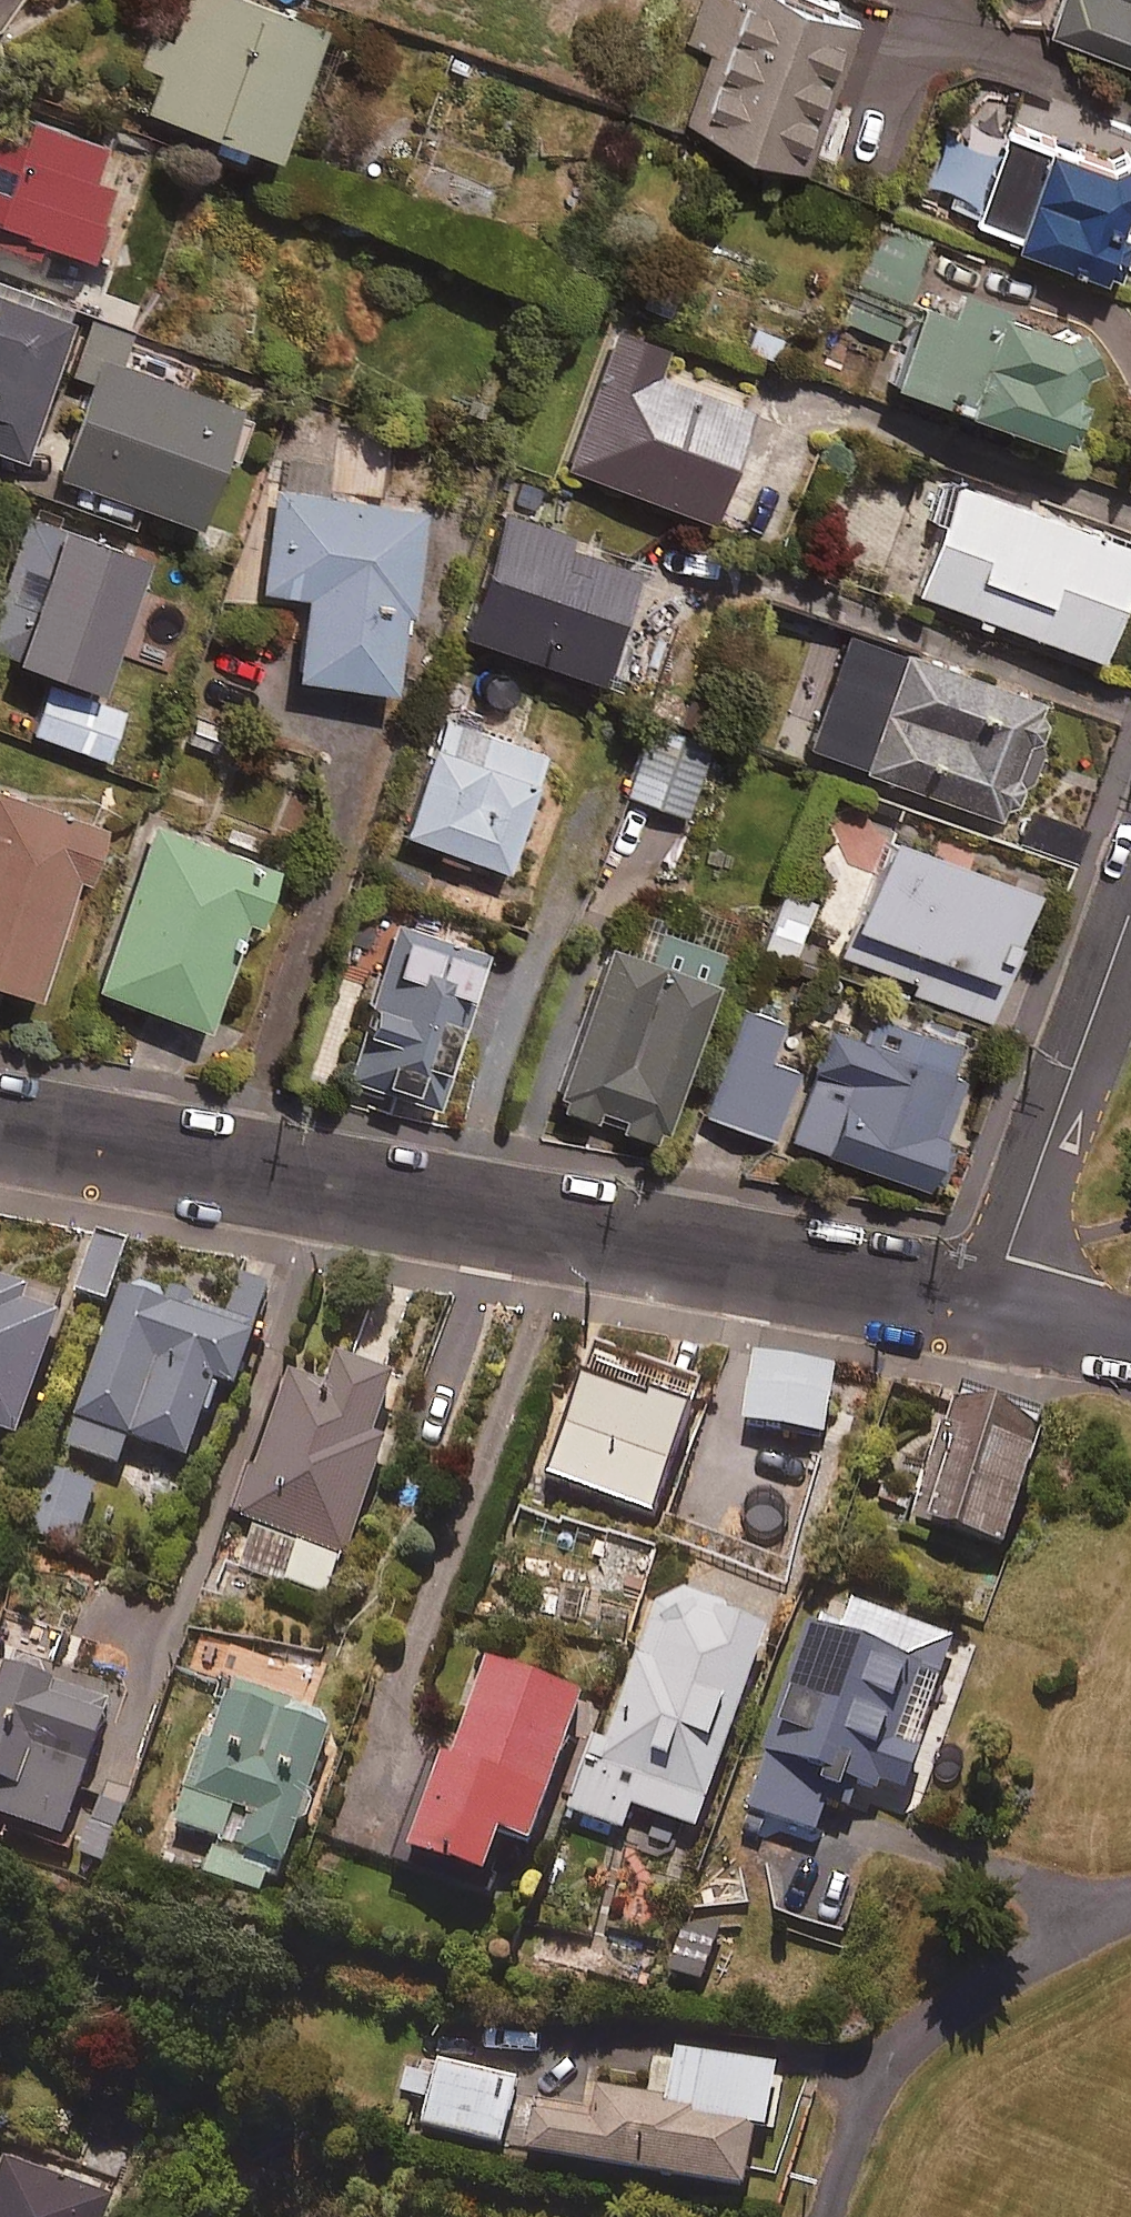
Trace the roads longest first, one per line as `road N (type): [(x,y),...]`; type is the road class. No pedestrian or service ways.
road 1 (residential): [(0,1129),(979,1321)]
road 2 (residential): [(1130,1910),(959,2009),(889,2062),(860,2109),(821,2216)]
road 3 (residential): [(1130,907),(979,1321)]
road 4 (residential): [(979,1321),(1130,1330)]

